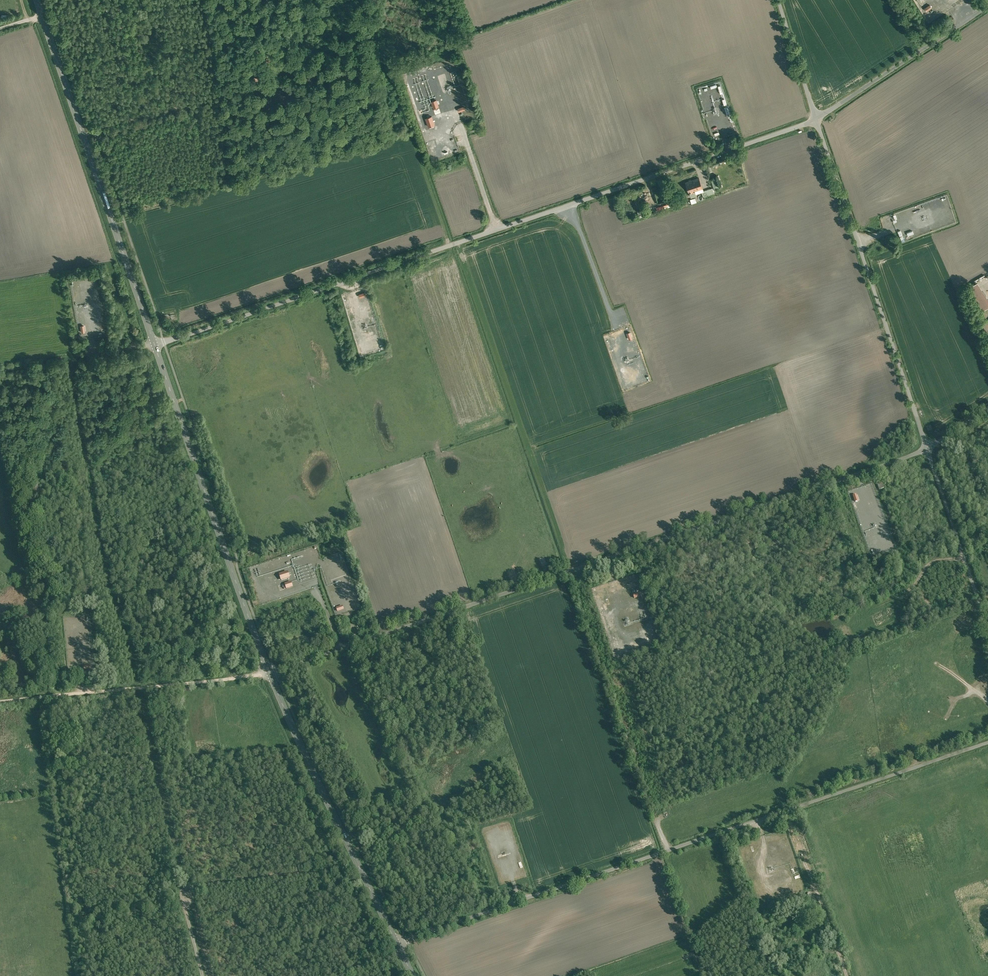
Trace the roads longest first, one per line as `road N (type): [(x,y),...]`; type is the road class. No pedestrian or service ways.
road 1 (unclassified): [(816,122),(152,346)]
road 2 (unclassified): [(929,443),(270,674)]
road 3 (unclassified): [(395,939),(987,743)]
road 4 (tertiary): [(38,0),(152,346)]
road 5 (tertiary): [(152,346),(270,674)]
road 6 (unclassified): [(929,443),(816,122)]
road 7 (tertiary): [(270,674),(395,939)]
road 8 (unclassified): [(987,9),(816,122)]
road 9 (unclassified): [(987,623),(929,443)]
road 10 (unclassified): [(816,122),(777,0)]

